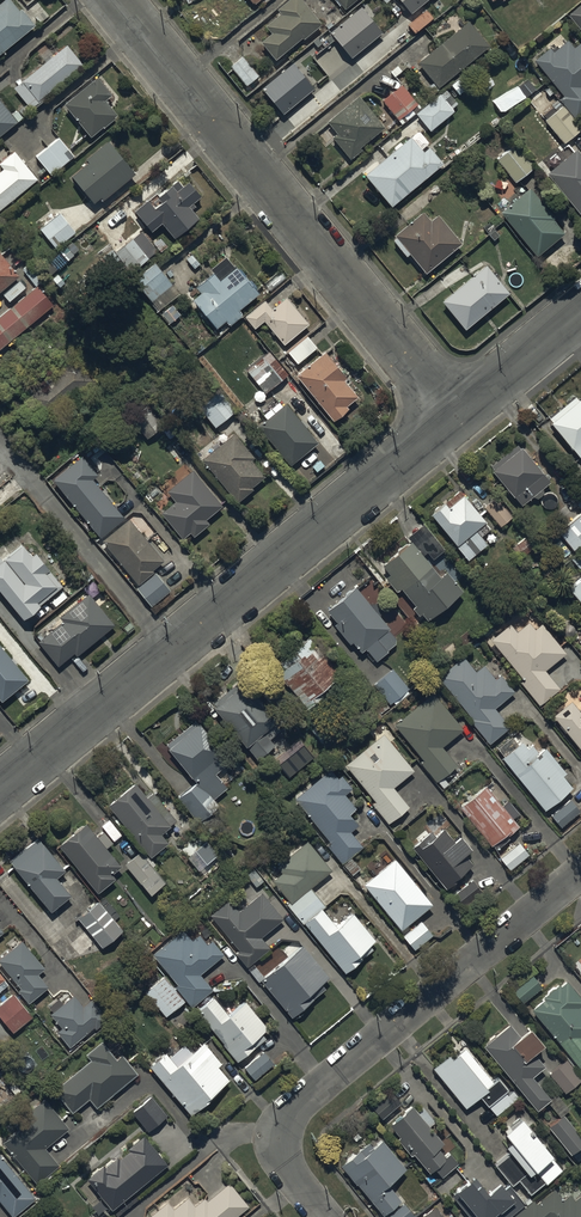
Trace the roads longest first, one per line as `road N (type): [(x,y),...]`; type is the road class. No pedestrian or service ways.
road 1 (residential): [(458,416),(112,0)]
road 2 (residential): [(325,1216),(288,1164),(286,1137),(297,1110),(580,873)]
road 3 (residential): [(171,653),(458,416)]
road 4 (residential): [(0,443),(171,653)]
road 5 (residential): [(0,792),(171,653)]
road 6 (residential): [(458,416),(580,314)]

